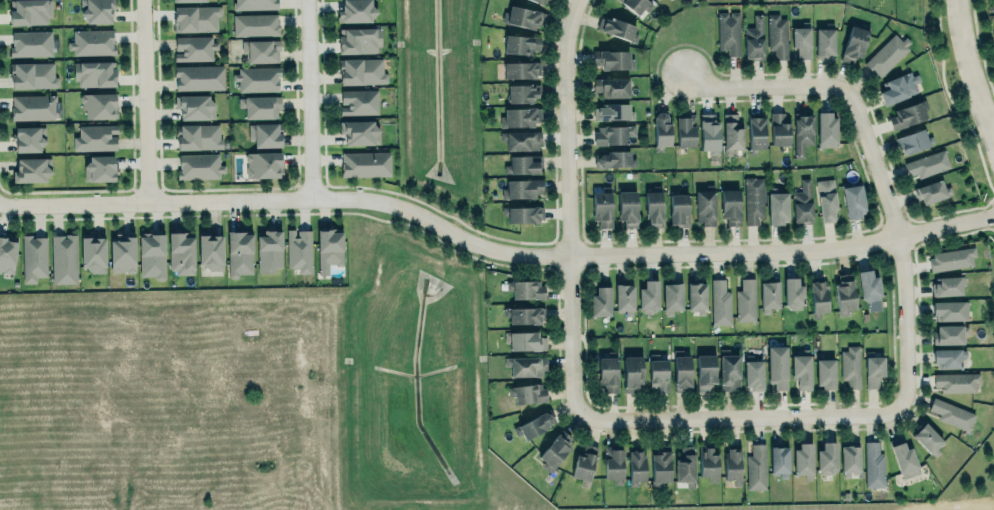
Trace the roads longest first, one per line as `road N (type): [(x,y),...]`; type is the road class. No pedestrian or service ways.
road 1 (residential): [(993,216),(827,251),(540,256),(484,248),(400,204),(310,197),(0,202)]
road 2 (residential): [(580,0),(566,61),(574,418)]
road 3 (residential): [(909,413),(901,236),(850,85)]
road 4 (residential): [(574,418),(909,413)]
road 5 (residential): [(146,201),(143,0)]
road 6 (residential): [(306,0),(310,197)]
road 7 (residential): [(850,85),(714,88),(684,74)]
road 8 (tertiary): [(958,0),(993,141)]

